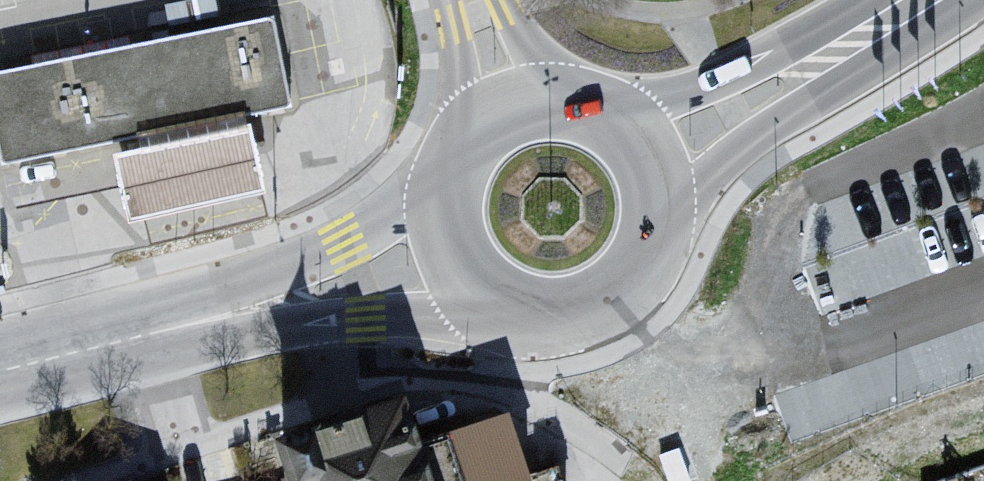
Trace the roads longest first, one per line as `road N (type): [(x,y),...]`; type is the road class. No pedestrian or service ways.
road 1 (secondary): [(668,219),(773,127),(973,0)]
road 2 (secondary): [(182,327),(332,314),(530,323)]
road 3 (secondary): [(440,175),(347,255),(182,327)]
road 4 (secondary): [(868,0),(717,78),(616,112)]
road 5 (secondary): [(440,175),(438,235),(456,275),(488,306),(530,323)]
road 6 (secondary): [(530,323),(576,323),(618,305),(649,273),(668,219)]
road 7 (secondary): [(182,327),(0,370)]
road 8 (residential): [(455,0),(464,89),(459,139)]
road 9 (secondary): [(574,95),(507,101),(459,139)]
road 10 (residential): [(574,95),(540,63),(495,0)]
road 11 (secondary): [(668,219),(659,164),(616,112)]

